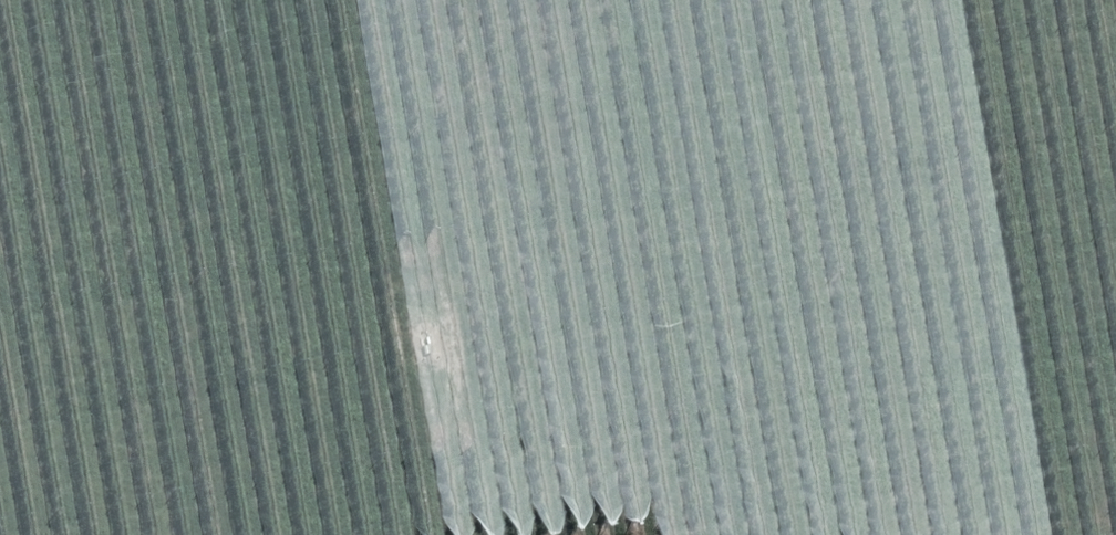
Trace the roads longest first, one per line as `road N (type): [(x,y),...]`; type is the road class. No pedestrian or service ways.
road 1 (track): [(0,300),(1115,121)]
road 2 (track): [(968,534),(884,162)]
road 3 (track): [(410,0),(445,224)]

